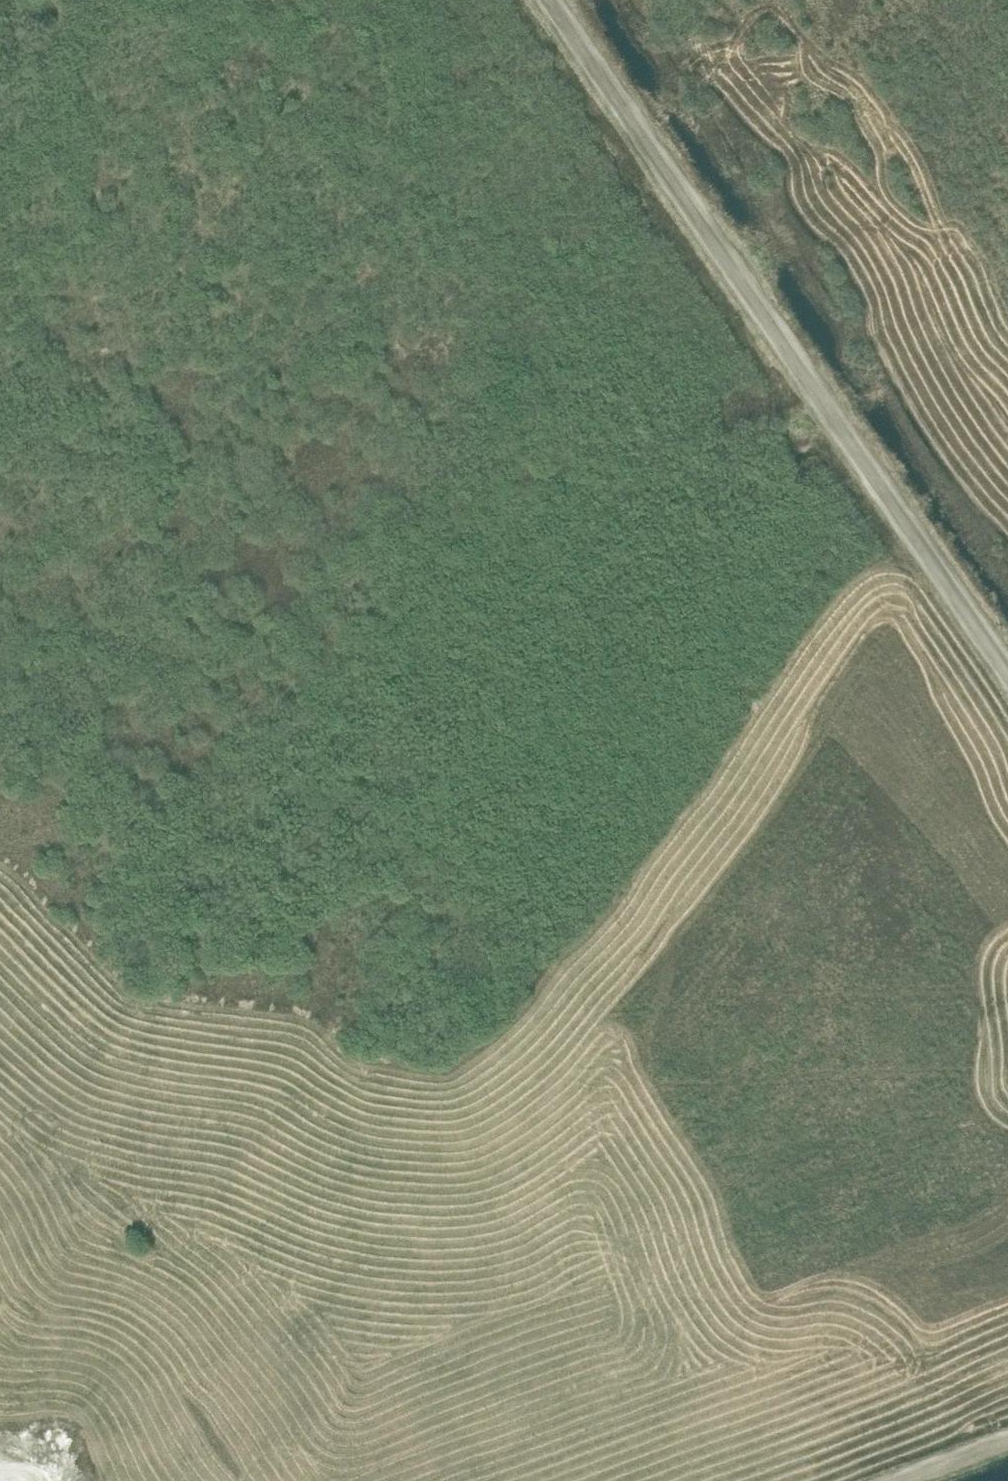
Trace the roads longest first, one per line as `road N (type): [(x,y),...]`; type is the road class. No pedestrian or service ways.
road 1 (track): [(549,0),(1007,672)]

